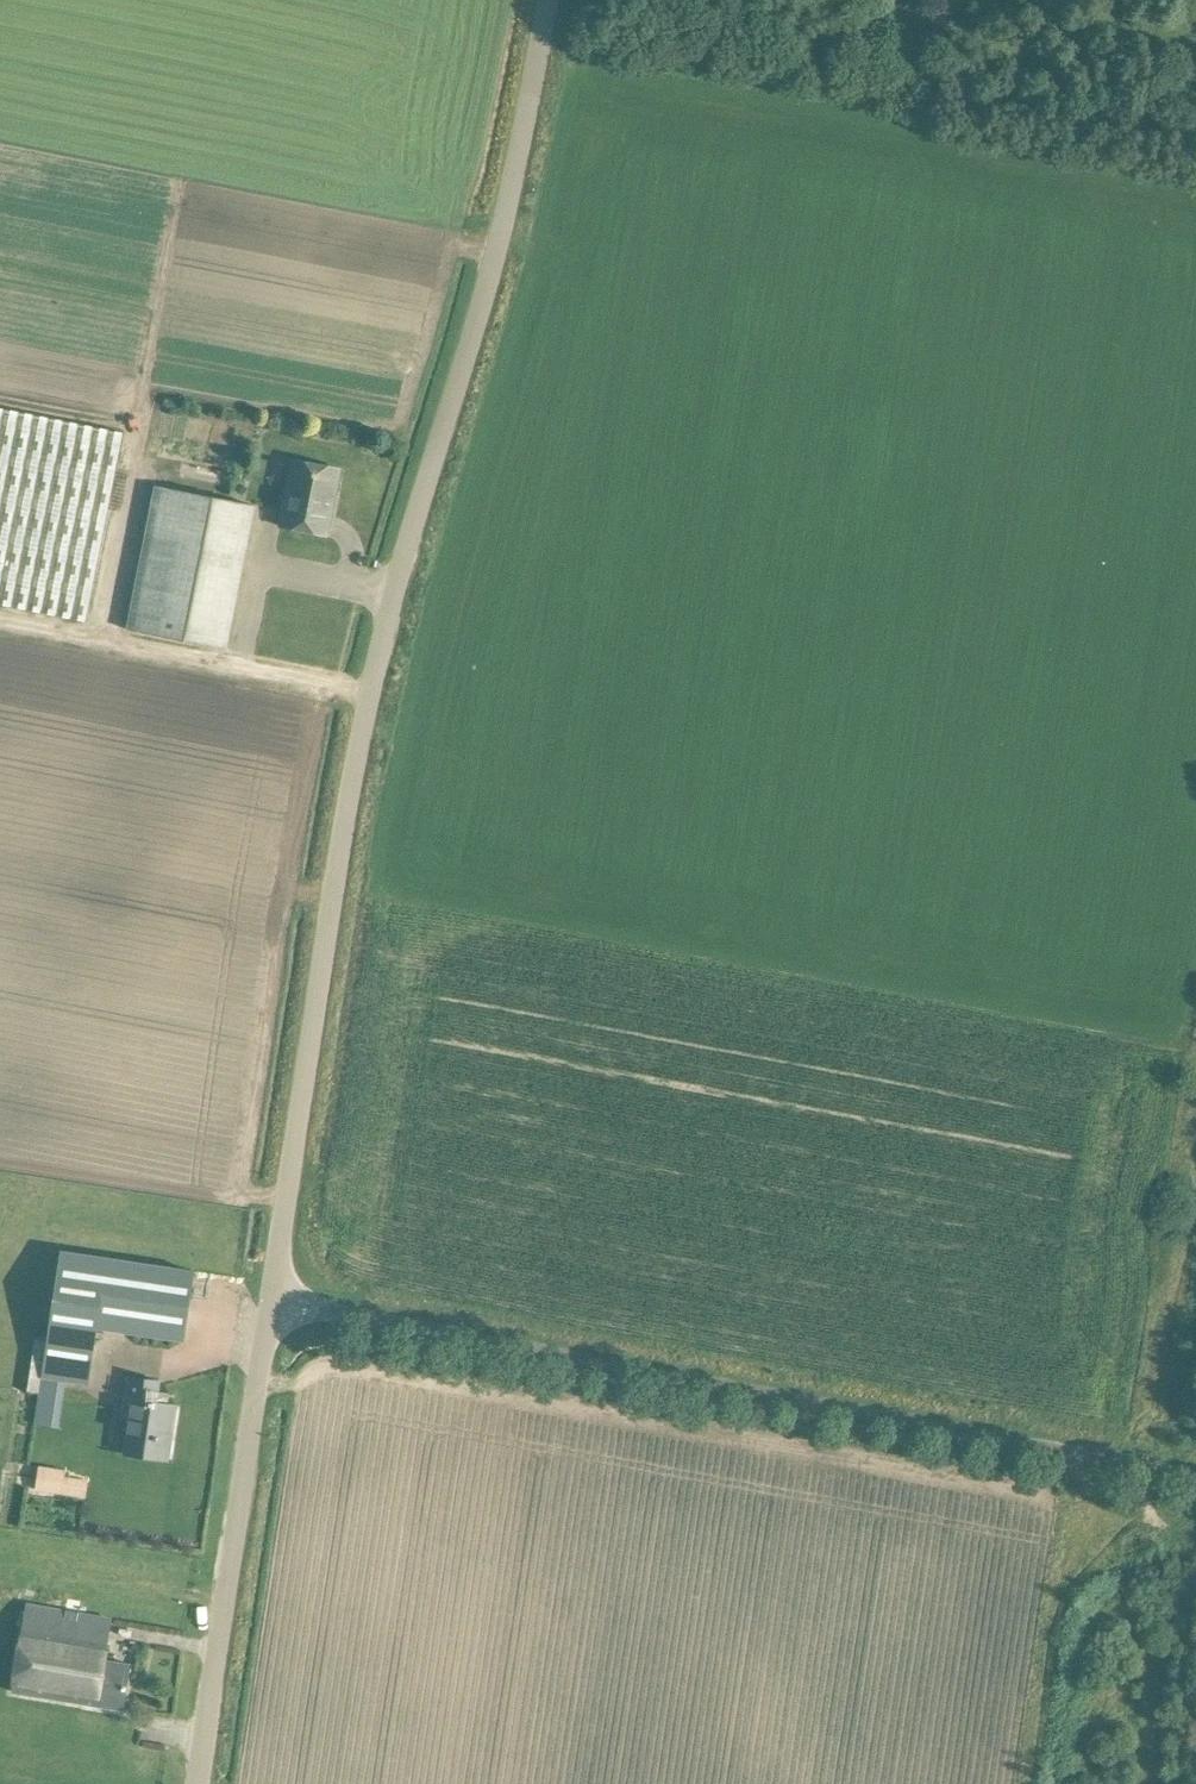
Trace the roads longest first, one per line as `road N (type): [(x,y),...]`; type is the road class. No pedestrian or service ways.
road 1 (unclassified): [(273,1300),(360,688),(461,376),(548,0)]
road 2 (unclassified): [(1082,1453),(273,1300)]
road 3 (unclassified): [(197,1783),(273,1300)]

